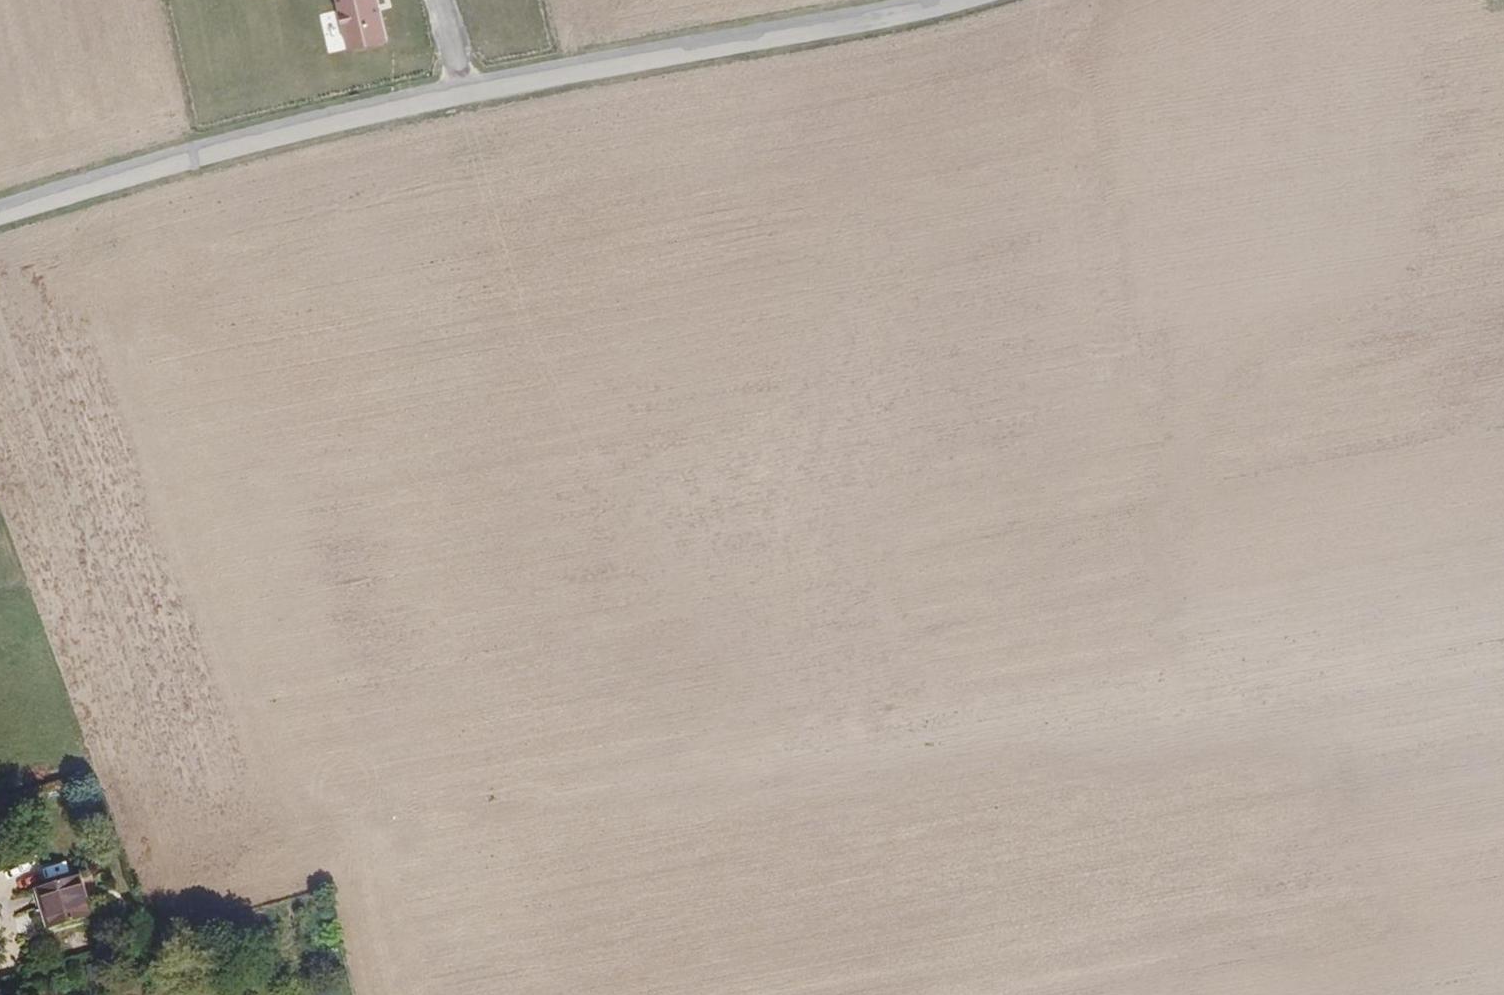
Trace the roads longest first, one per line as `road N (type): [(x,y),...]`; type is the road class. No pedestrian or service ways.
road 1 (tertiary): [(0,214),(458,93),(955,0)]

